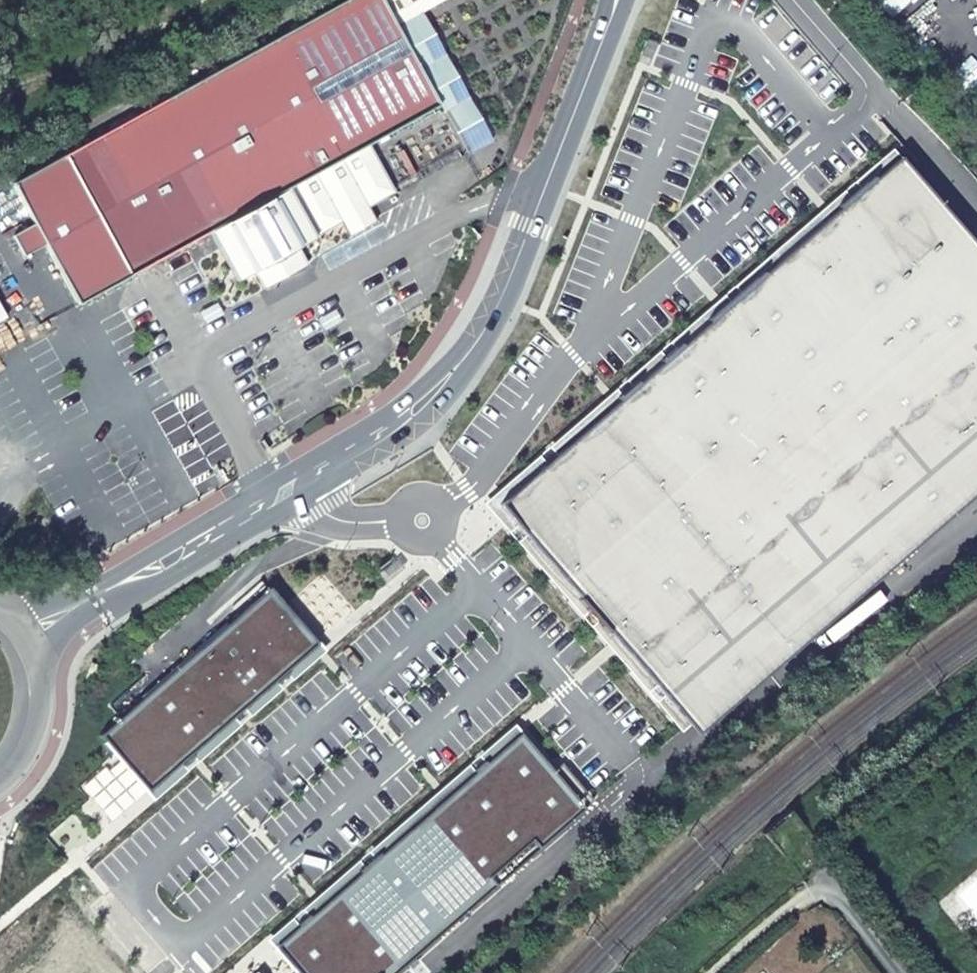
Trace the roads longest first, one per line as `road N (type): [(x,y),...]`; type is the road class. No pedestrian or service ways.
road 1 (unclassified): [(617,0),(530,227),(478,338),(445,377),(386,428),(33,637)]
road 2 (unclassified): [(0,790),(40,743),(49,706),(33,637)]

